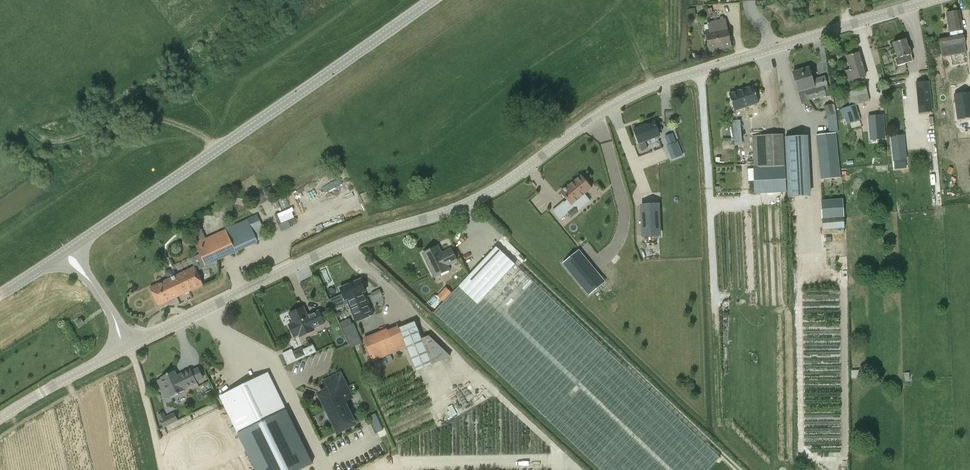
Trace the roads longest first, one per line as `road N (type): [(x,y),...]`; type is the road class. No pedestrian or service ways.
road 1 (unclassified): [(124,348),(316,257),(473,204),(612,106),(664,83),(933,0)]
road 2 (tertiary): [(67,252),(430,0)]

